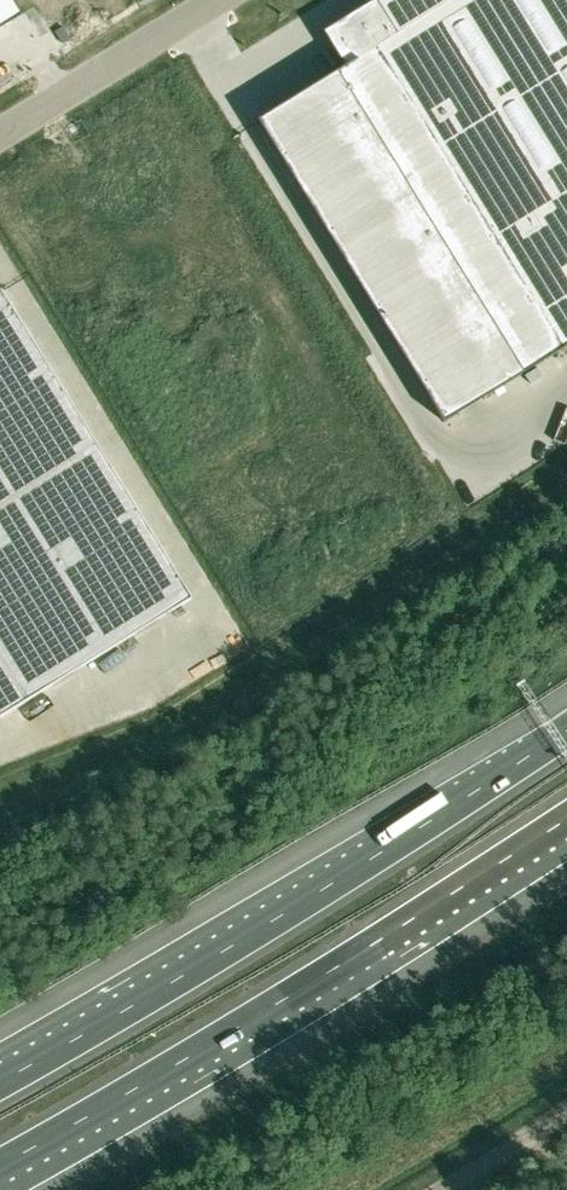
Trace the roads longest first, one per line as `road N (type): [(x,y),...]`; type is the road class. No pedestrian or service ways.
road 1 (motorway): [(0,1166),(566,818)]
road 2 (motorway): [(566,733),(0,1080)]
road 3 (unclassified): [(0,134),(217,0)]
road 4 (unclassified): [(430,1189),(566,1105)]

